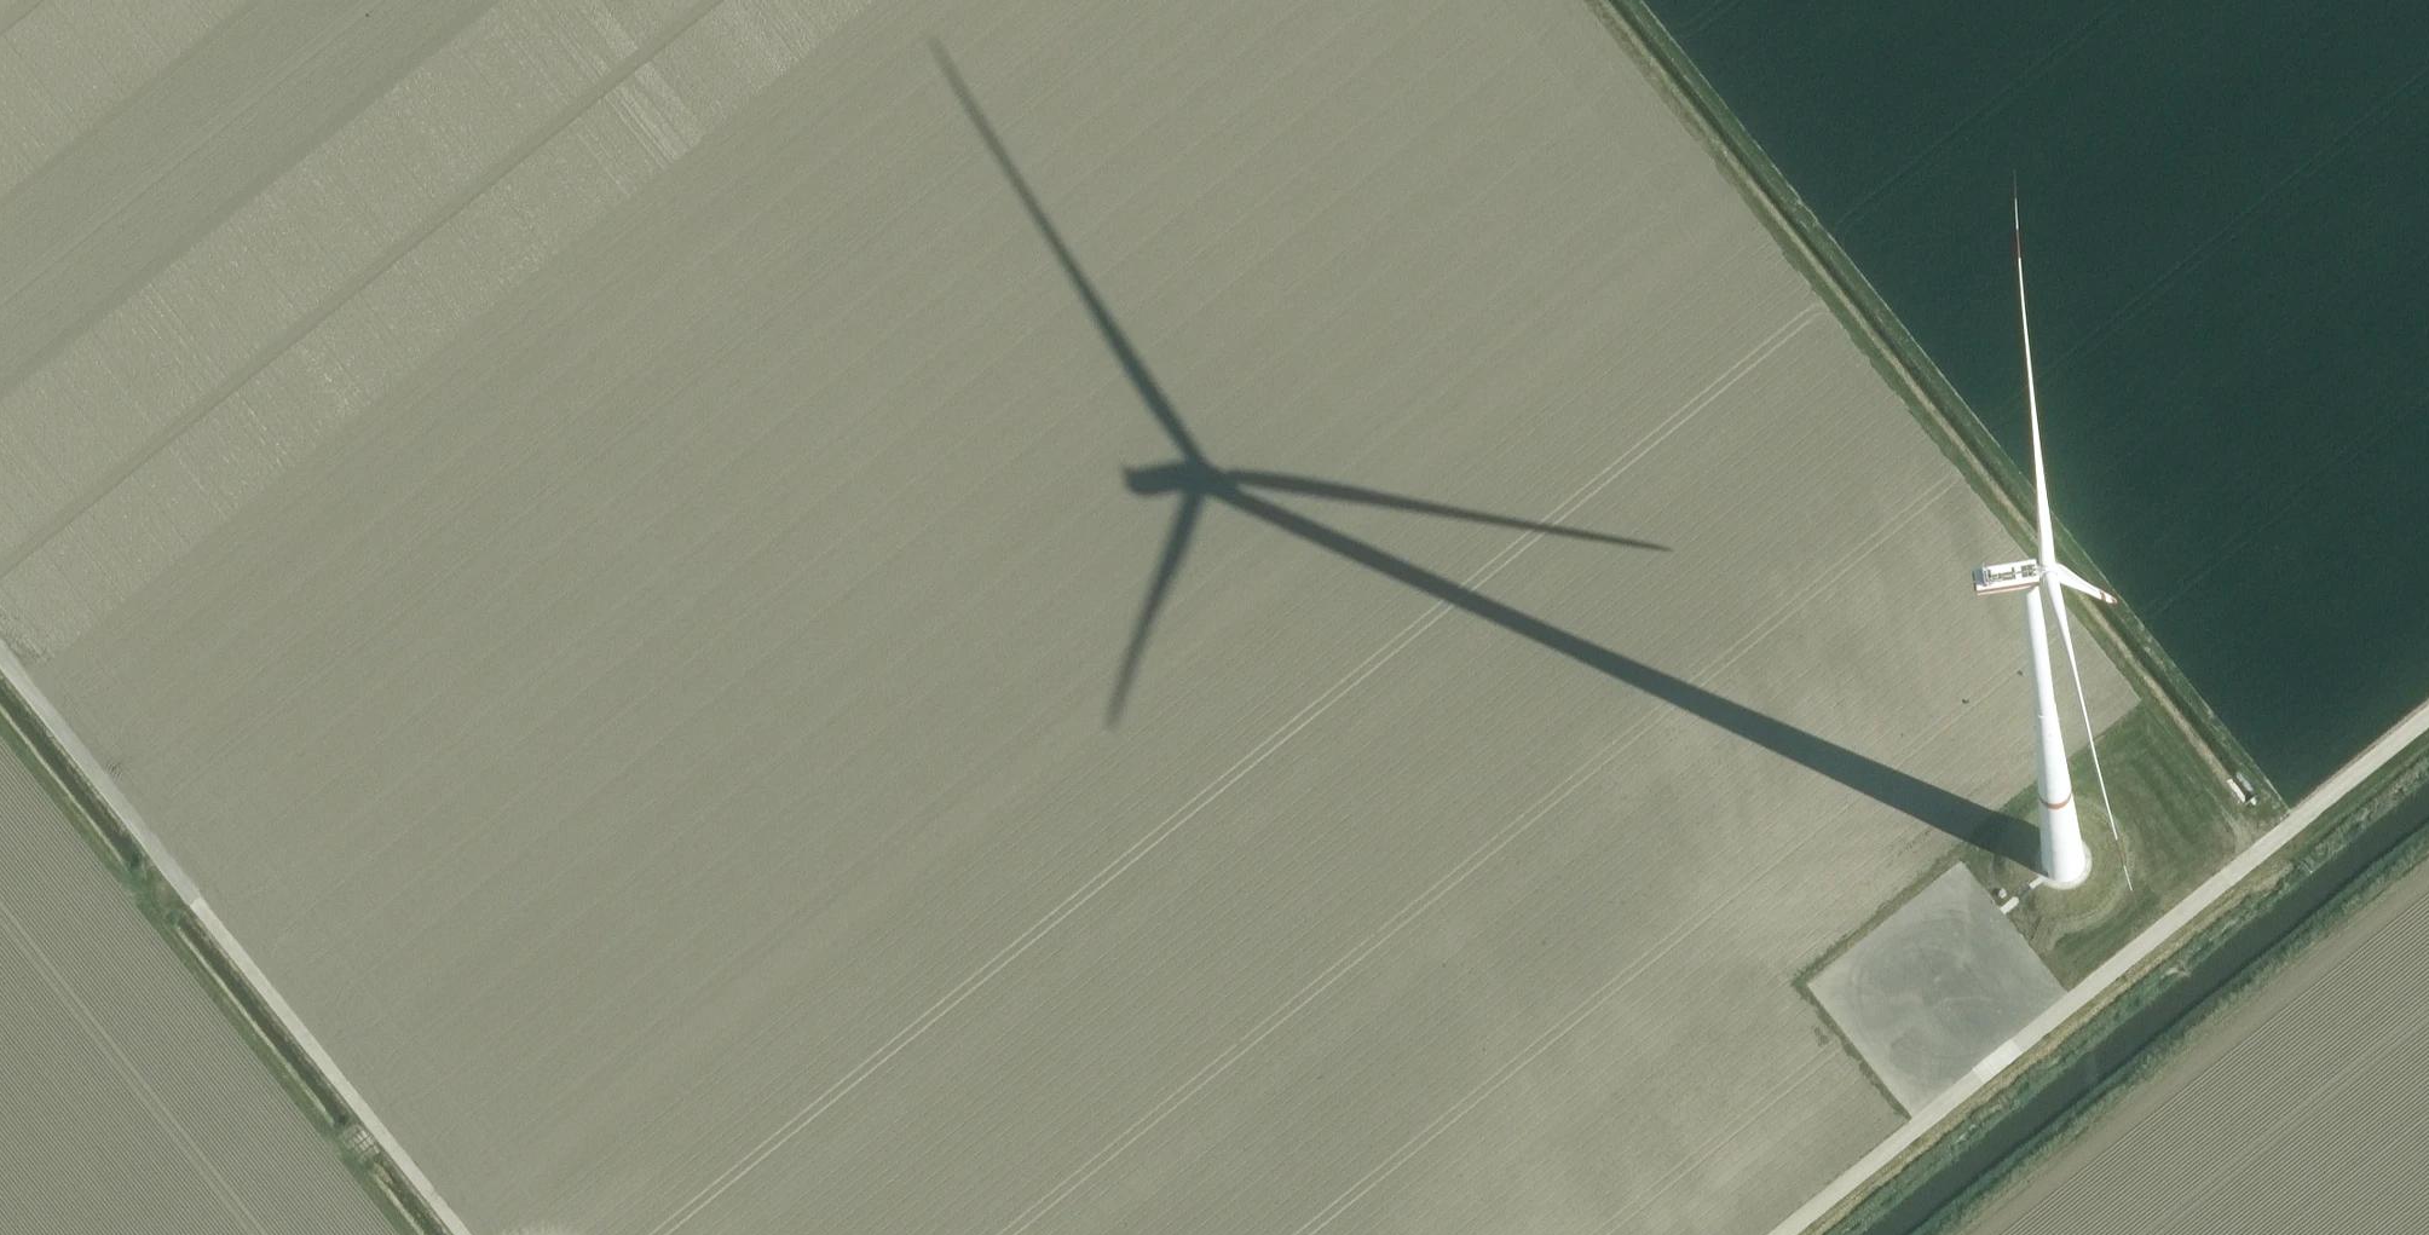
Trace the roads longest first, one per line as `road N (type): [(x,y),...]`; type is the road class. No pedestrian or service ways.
road 1 (unclassified): [(461,1234),(0,658)]

